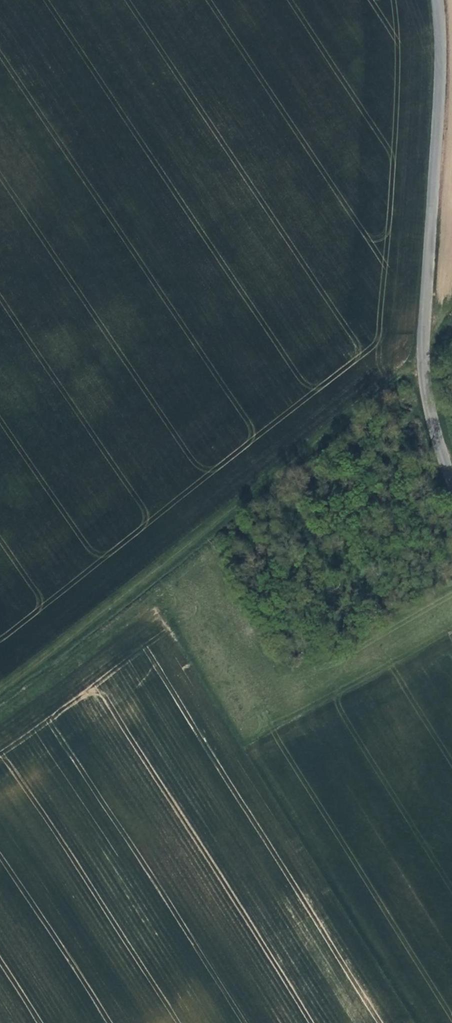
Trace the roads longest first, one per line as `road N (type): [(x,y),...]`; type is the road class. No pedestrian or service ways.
road 1 (unclassified): [(451,458),(438,418),(428,338),(440,102),(435,0)]

